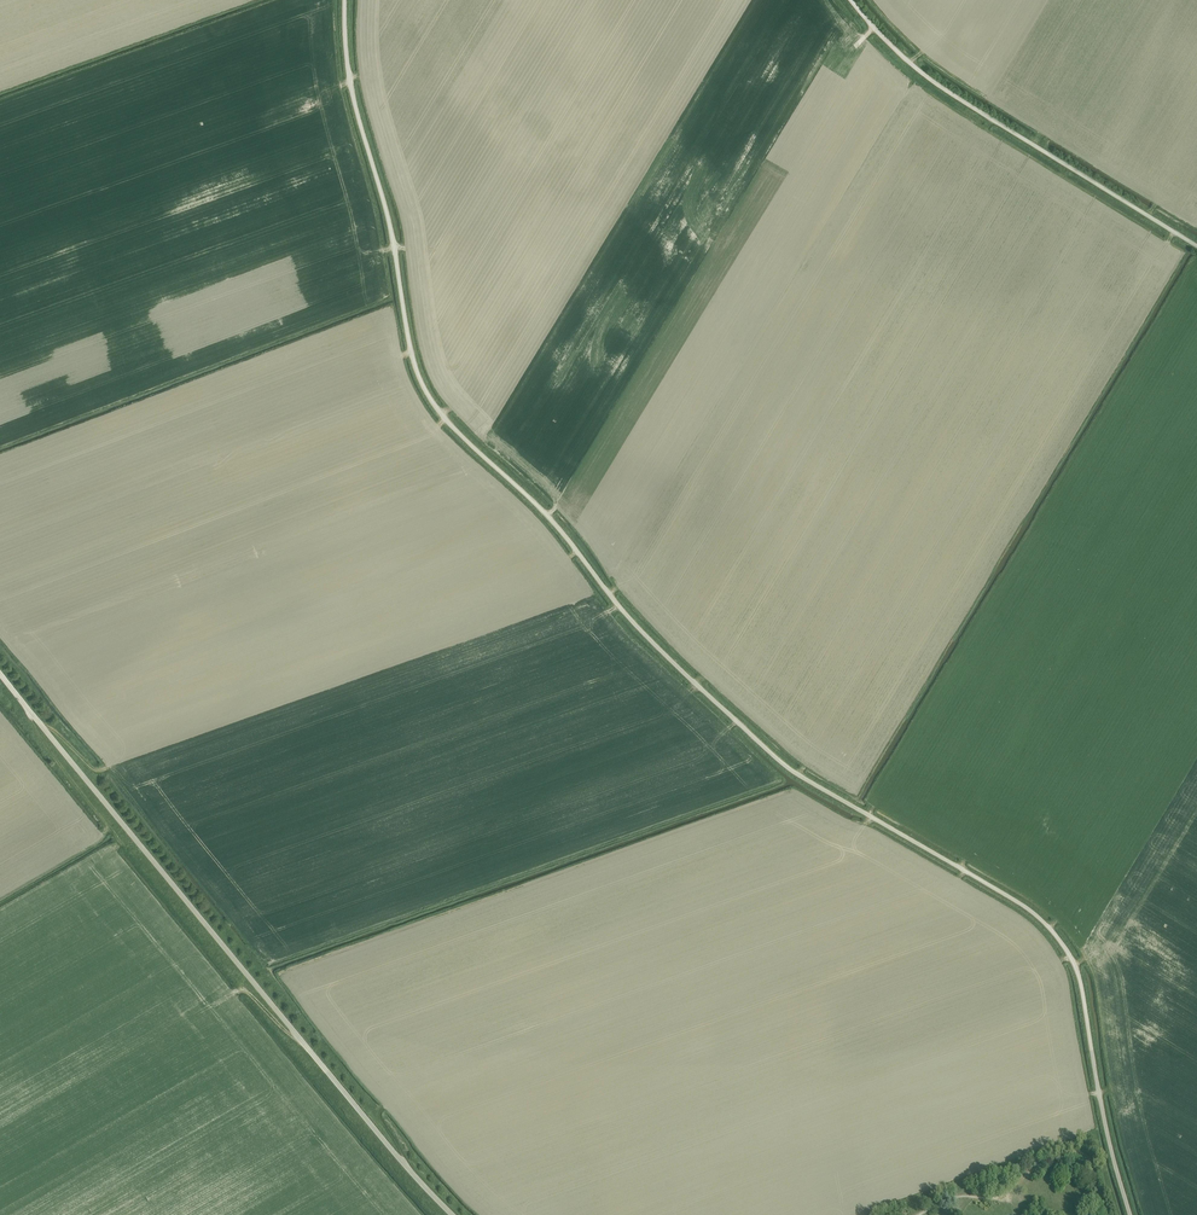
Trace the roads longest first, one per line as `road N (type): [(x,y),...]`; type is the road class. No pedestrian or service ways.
road 1 (unclassified): [(1131,1214),(1076,960),(1061,932),(1041,910),(804,771),(721,703),(623,607),(556,515),(451,415),(421,370),(389,199),(357,104),(342,0)]
road 2 (unclassified): [(463,1214),(0,664)]
road 3 (unclassified): [(1196,245),(941,87),(852,0)]

